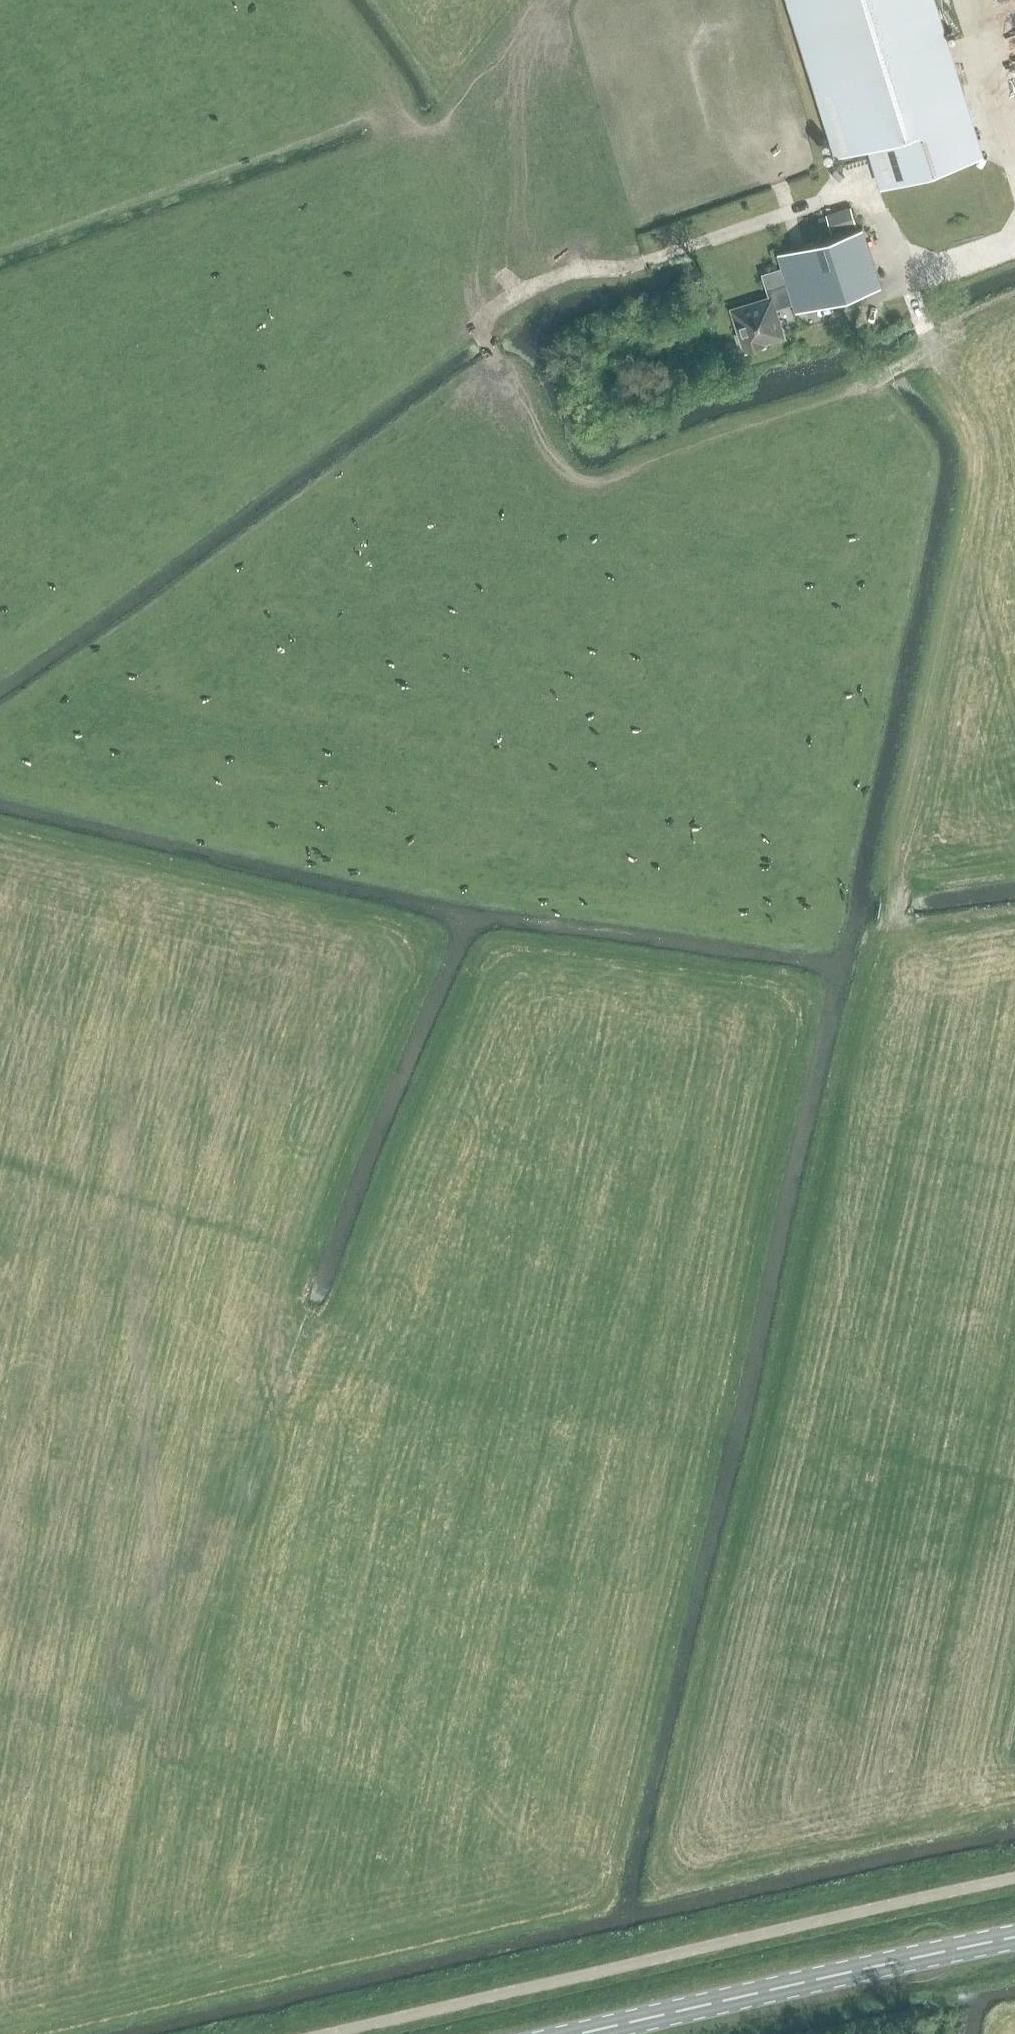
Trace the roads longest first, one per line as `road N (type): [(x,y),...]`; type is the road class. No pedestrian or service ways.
road 1 (primary): [(582,2033),(1014,1938)]

